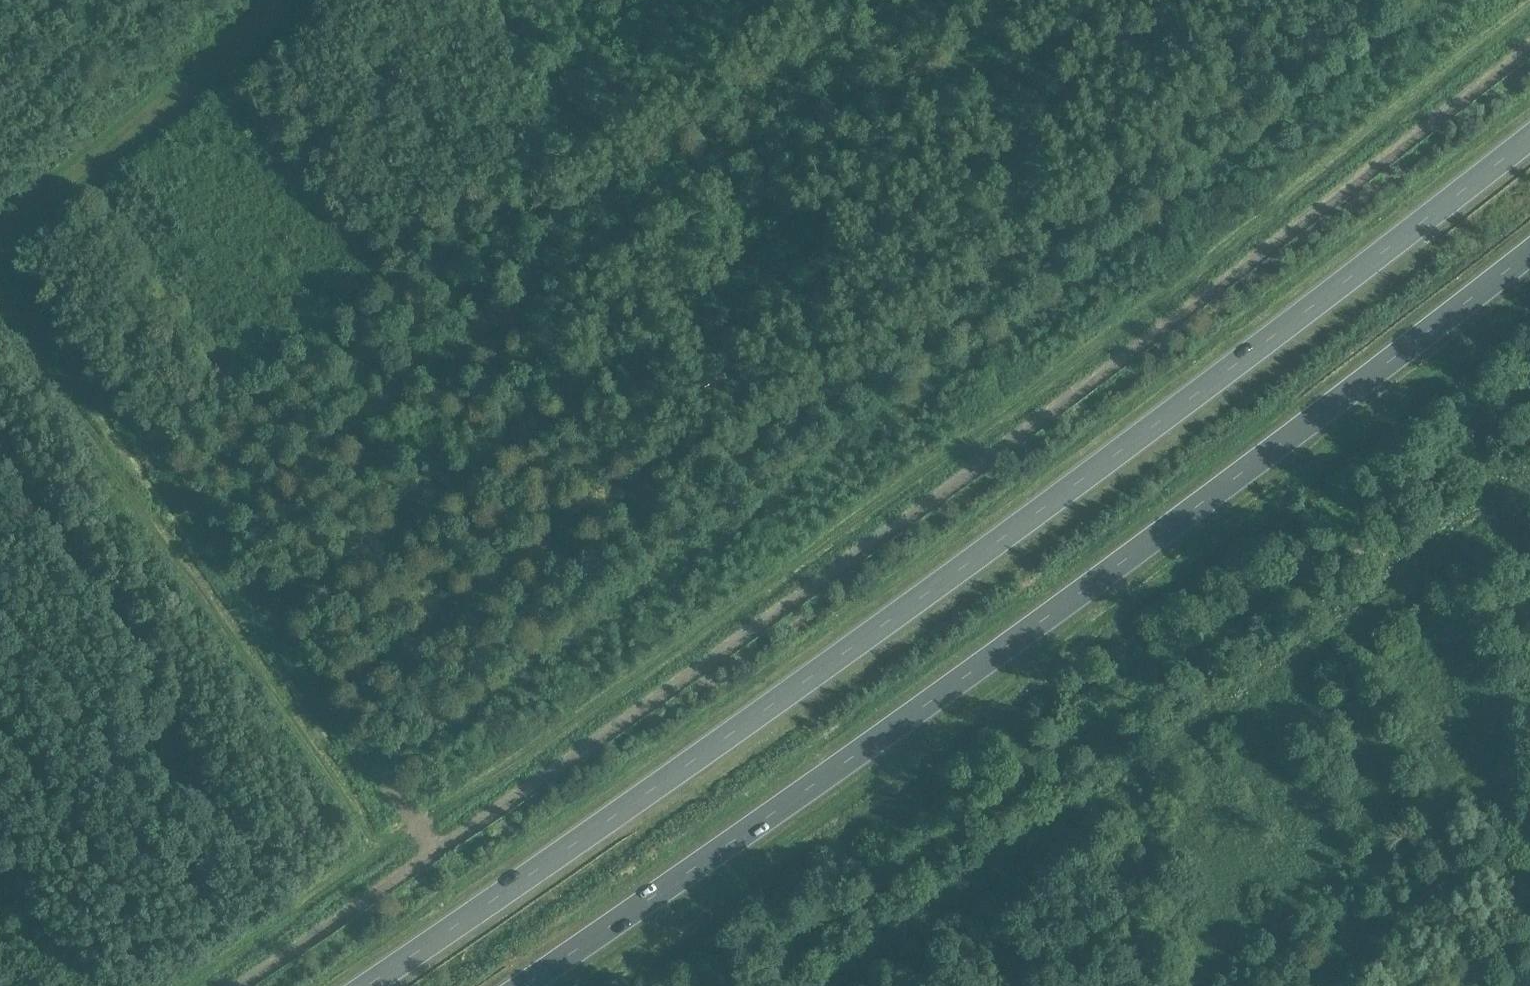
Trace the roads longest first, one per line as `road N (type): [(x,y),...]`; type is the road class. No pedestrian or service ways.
road 1 (trunk): [(1529,139),(1101,467),(685,769),(367,985)]
road 2 (trunk): [(525,985),(1288,445),(1529,253)]
road 3 (track): [(0,238),(283,0)]

